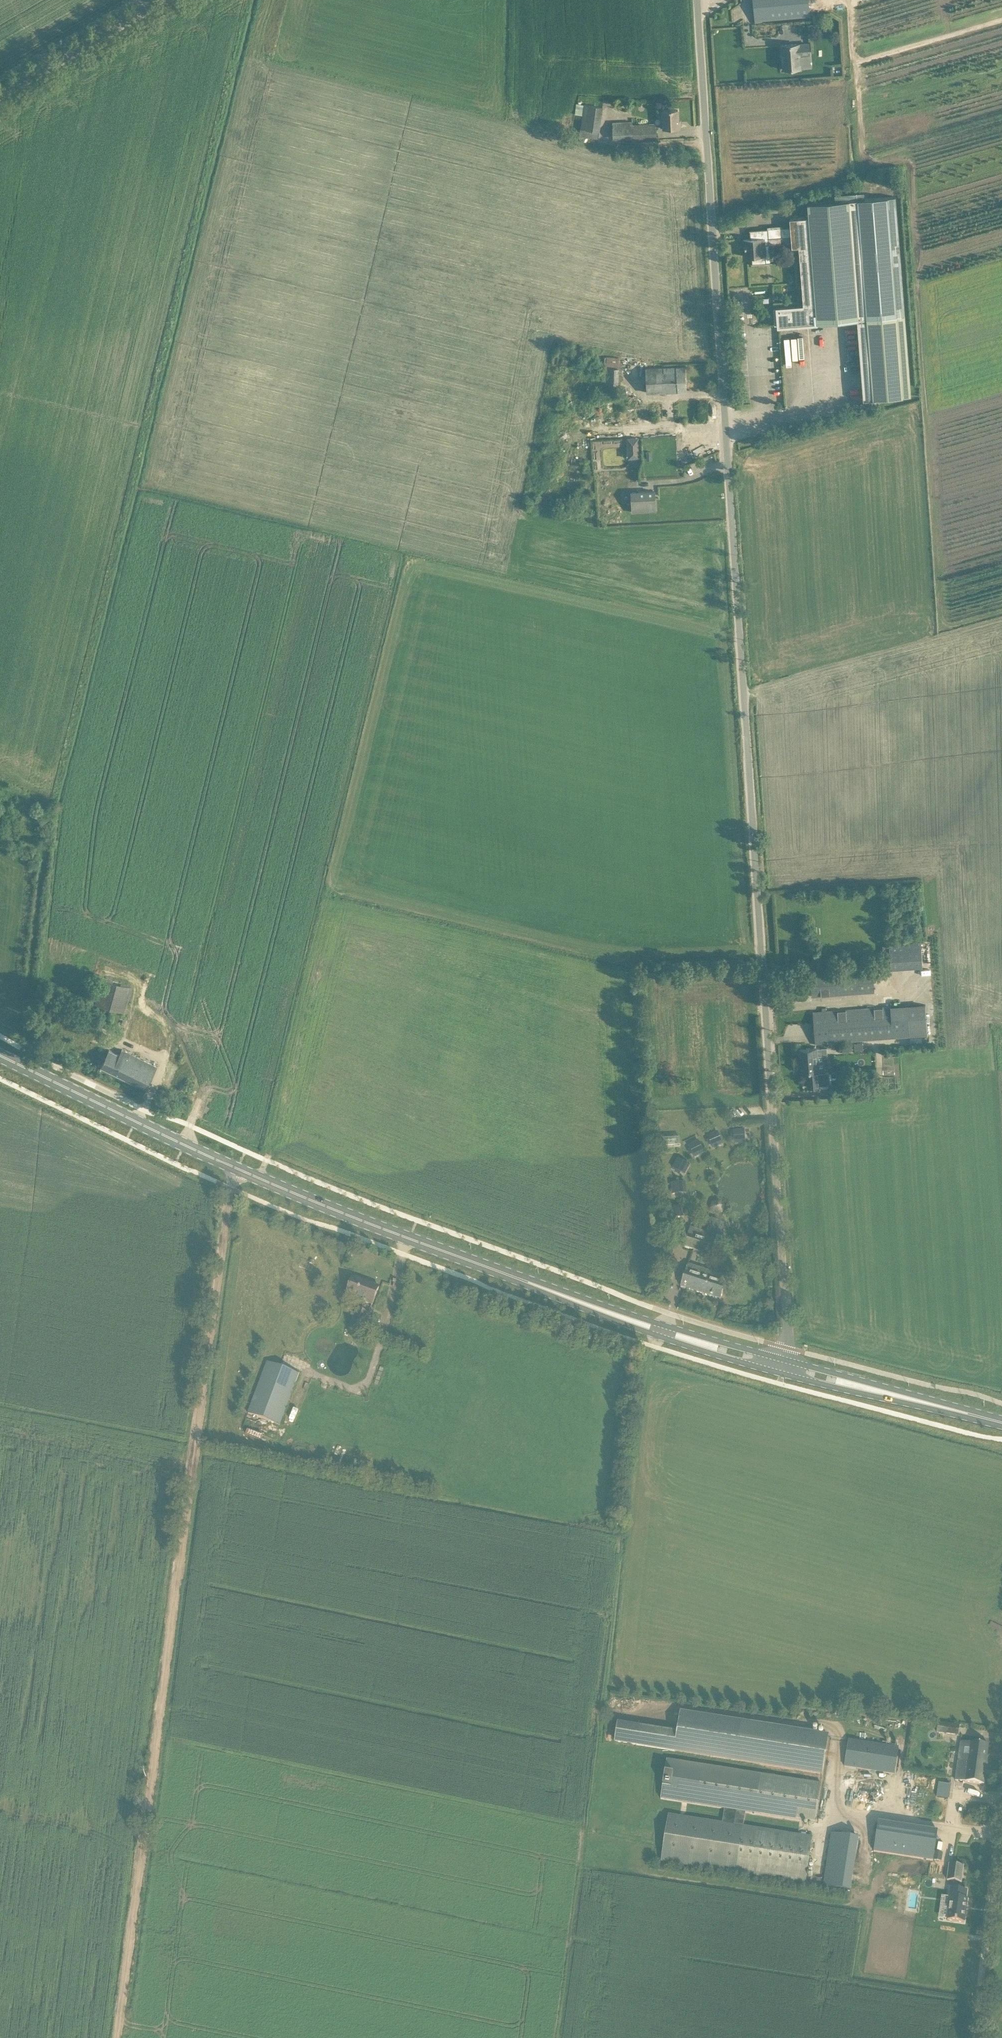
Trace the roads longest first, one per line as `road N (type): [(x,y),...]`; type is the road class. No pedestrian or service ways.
road 1 (unclassified): [(785,1360),(697,0)]
road 2 (primary): [(520,1281),(304,1199),(0,1056)]
road 3 (primary): [(520,1281),(570,1307),(782,1375)]
road 4 (primary): [(785,1360),(520,1281)]
road 5 (primary): [(967,1415),(947,1402),(785,1360)]
road 6 (primary): [(782,1375),(945,1417),(967,1415)]
road 7 (tertiary): [(0,92),(158,0)]

